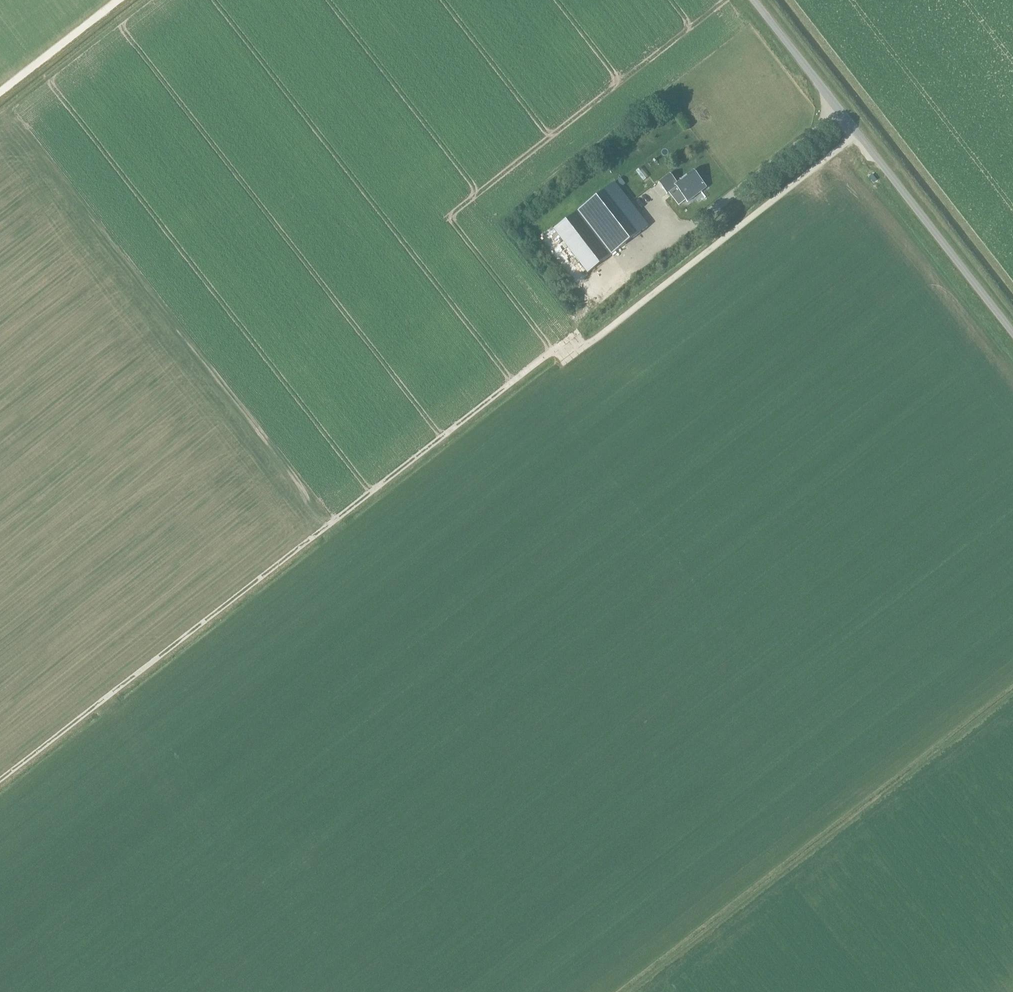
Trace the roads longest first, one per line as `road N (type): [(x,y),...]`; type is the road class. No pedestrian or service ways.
road 1 (unclassified): [(1012,330),(752,0)]
road 2 (track): [(857,135),(588,345),(570,349),(564,342)]

